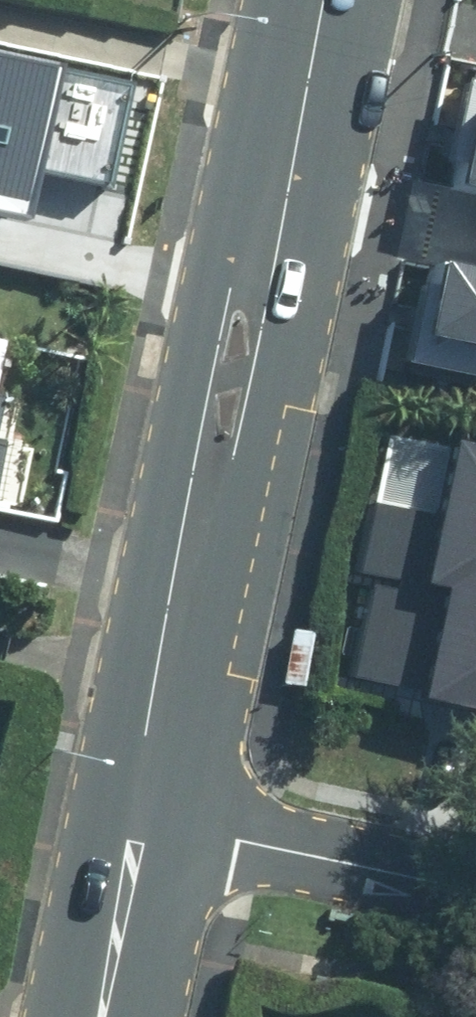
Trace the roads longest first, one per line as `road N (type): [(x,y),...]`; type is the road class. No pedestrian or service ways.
road 1 (secondary): [(315,0),(140,824)]
road 2 (residential): [(475,891),(140,824)]
road 3 (secondary): [(140,824),(99,1016)]

